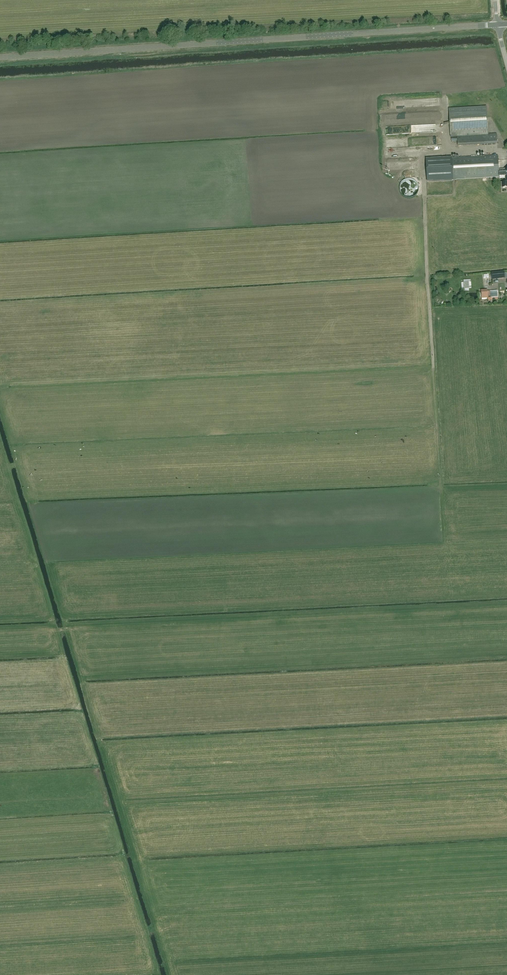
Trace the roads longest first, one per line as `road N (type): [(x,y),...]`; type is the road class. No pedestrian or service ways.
road 1 (unclassified): [(0,55),(498,24)]

